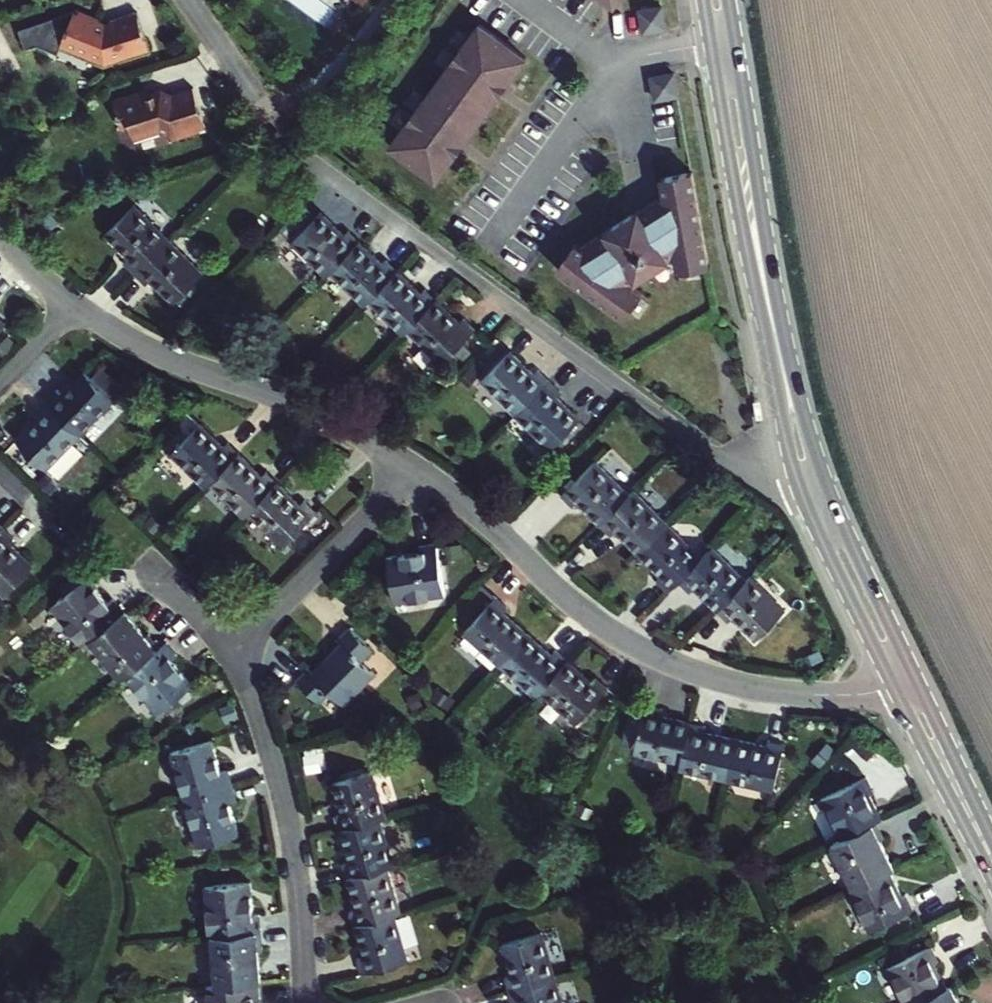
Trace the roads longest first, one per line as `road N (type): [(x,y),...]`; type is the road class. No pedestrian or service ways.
road 1 (residential): [(317,167),(714,455),(800,488)]
road 2 (residential): [(414,467),(588,618),(668,665),(777,693),(894,689)]
road 3 (secondary): [(705,0),(800,488)]
road 4 (secondary): [(825,486),(772,285),(728,0)]
road 5 (residential): [(74,307),(141,348),(326,419),(414,467)]
road 6 (residential): [(232,654),(284,817),(303,1002)]
road 7 (residential): [(232,654),(414,467)]
road 8 (secondary): [(800,488),(894,689)]
road 9 (secondary): [(914,678),(825,486)]
road 10 (secondary): [(991,862),(914,678)]
road 11 (secondary): [(894,689),(991,863)]
road 12 (residential): [(187,0),(271,118)]
road 13 (residential): [(148,563),(232,654)]

